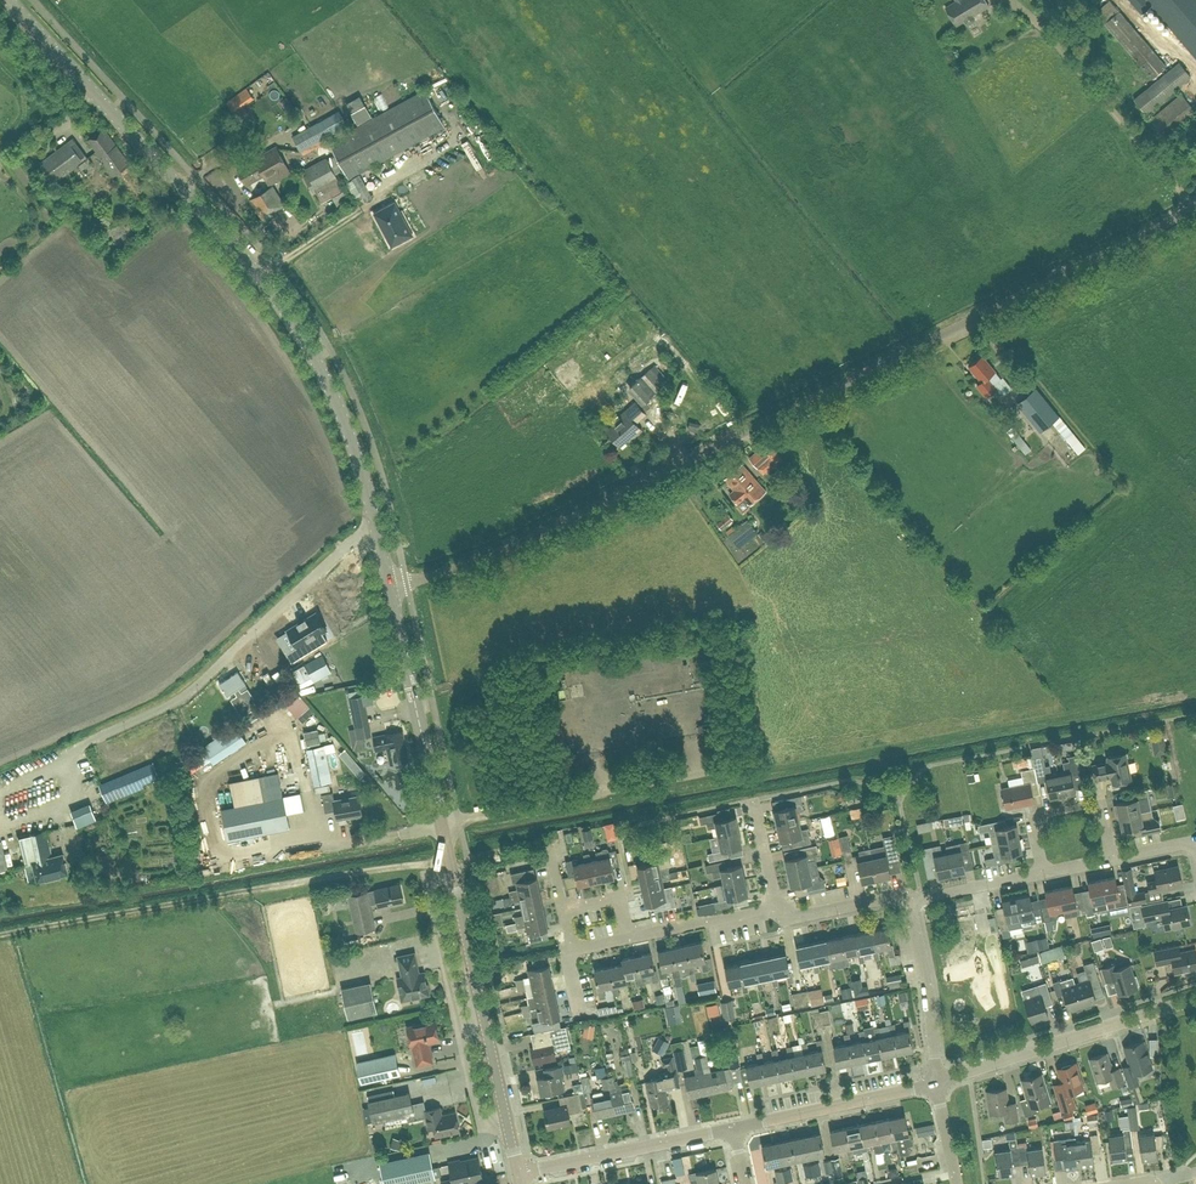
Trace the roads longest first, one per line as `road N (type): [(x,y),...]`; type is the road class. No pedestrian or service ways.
road 1 (unclassified): [(389,585),(503,556),(1195,207)]
road 2 (tertiary): [(389,585),(353,437),(268,281),(14,0)]
road 3 (tertiary): [(519,1176),(389,585)]
road 4 (residential): [(936,1084),(1195,998)]
road 5 (residential): [(519,1176),(733,1131)]
road 6 (residential): [(733,1131),(936,1084)]
road 7 (residential): [(911,901),(936,1084)]
road 8 (residential): [(1112,857),(1100,806),(1055,806),(1036,820),(1045,872)]
road 9 (residential): [(628,938),(776,906)]
road 10 (residential): [(776,906),(800,915),(890,896),(911,901)]
road 11 (residential): [(911,901),(1045,872)]
road 12 (track): [(0,168),(41,224),(0,256)]

